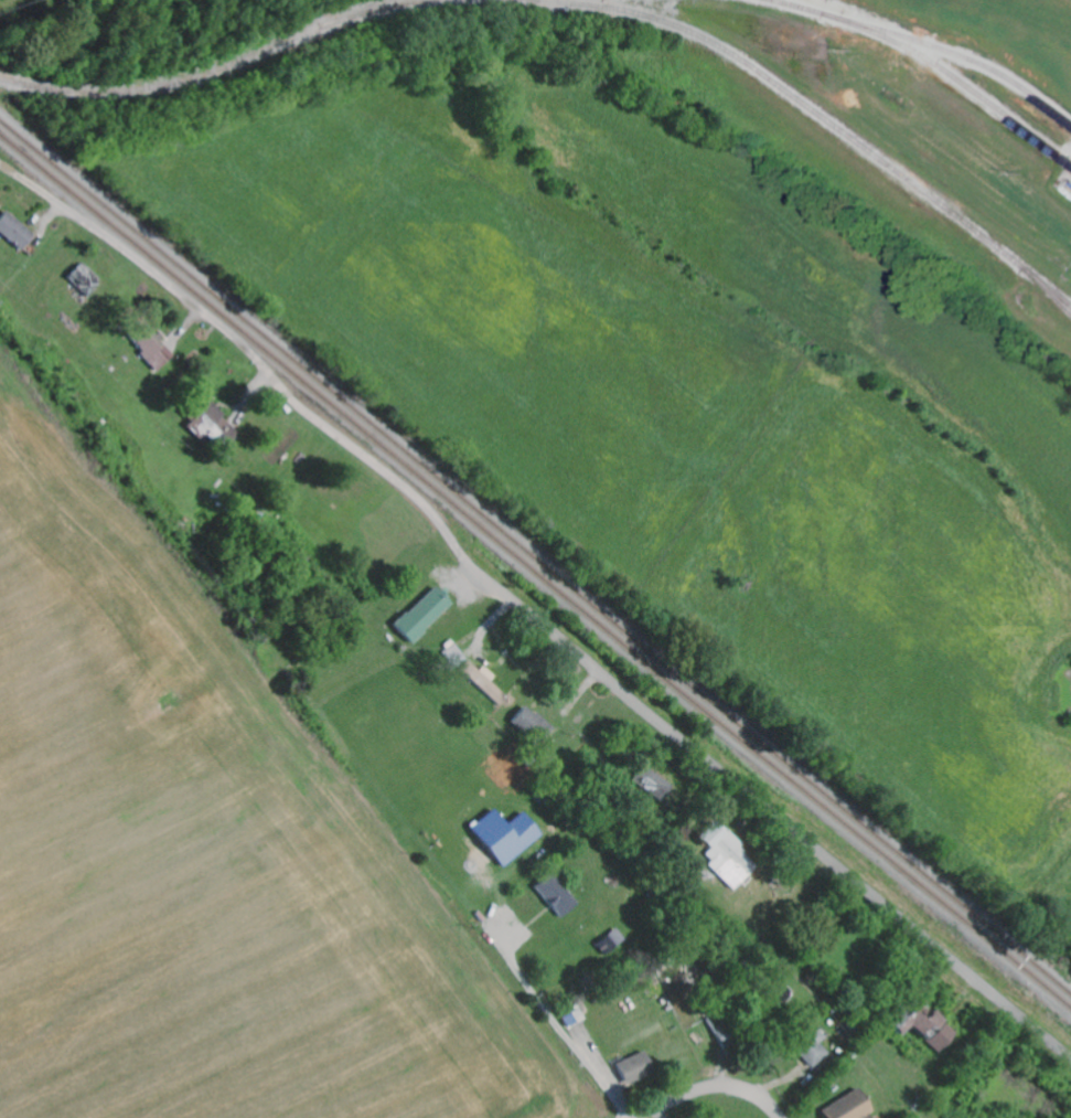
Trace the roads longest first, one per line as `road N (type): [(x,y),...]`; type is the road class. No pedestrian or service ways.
road 1 (residential): [(1070,1059),(474,572),(421,503),(298,407),(244,345),(0,161)]
road 2 (residential): [(778,1117),(757,1097),(717,1087),(633,1117)]

